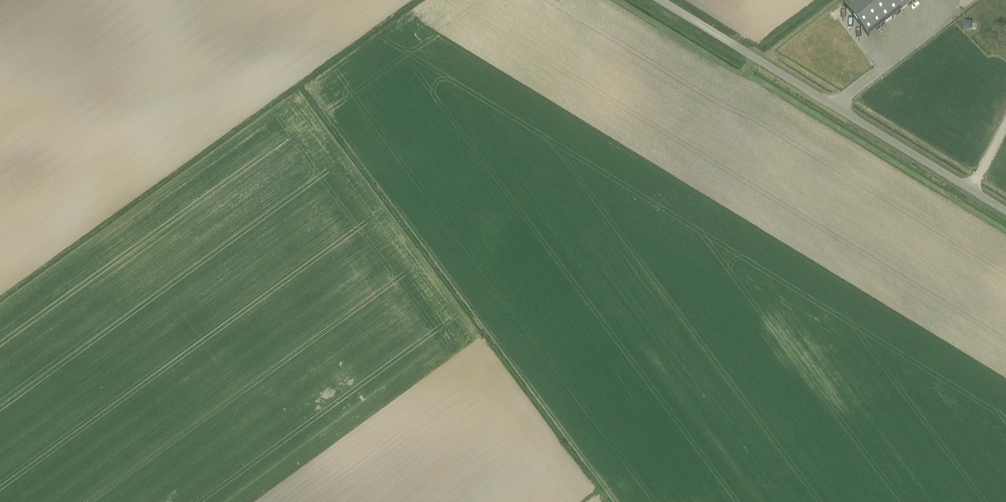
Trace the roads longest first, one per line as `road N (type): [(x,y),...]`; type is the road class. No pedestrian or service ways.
road 1 (unclassified): [(1005,210),(665,0)]

